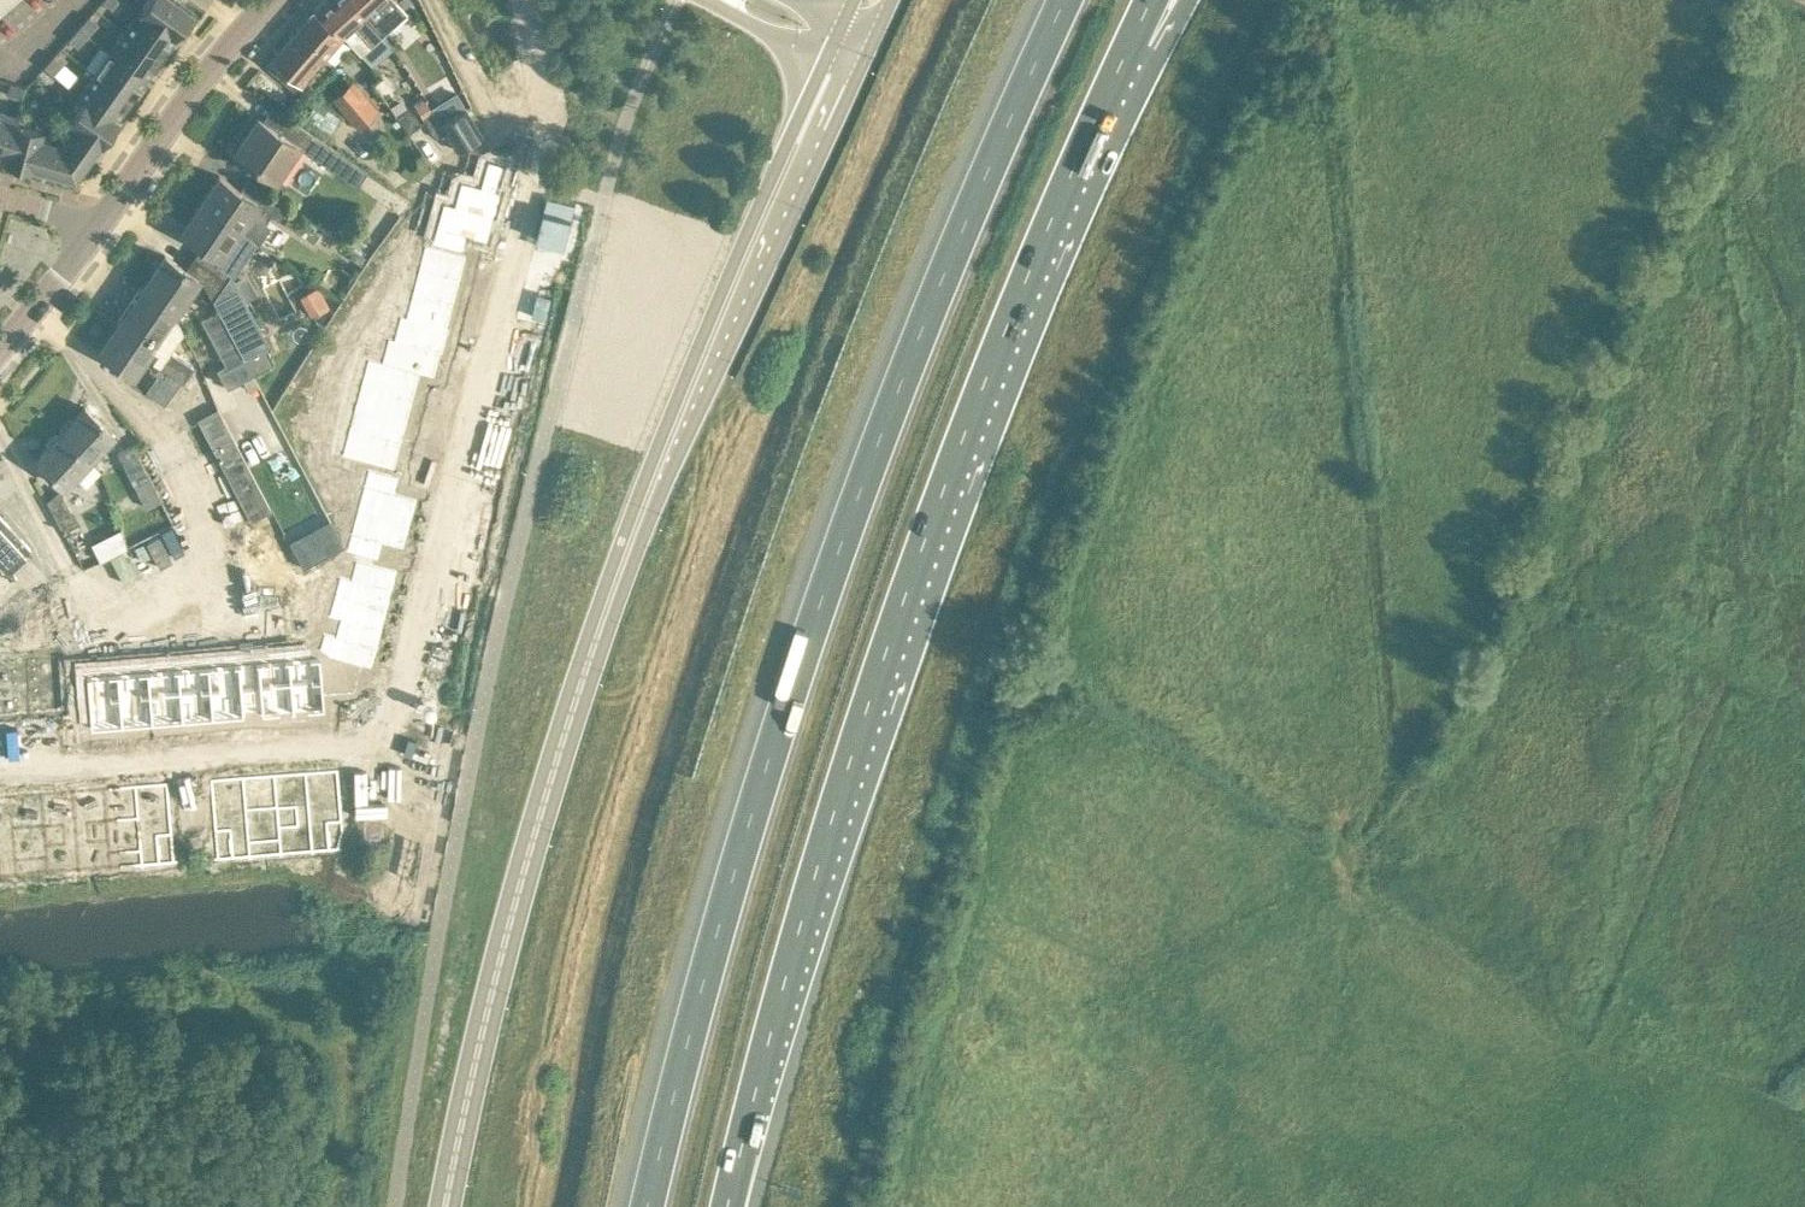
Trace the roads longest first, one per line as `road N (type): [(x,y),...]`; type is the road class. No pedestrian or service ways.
road 1 (motorway): [(1065,0),(945,267),(802,659),(725,907),(648,1206)]
road 2 (secondary): [(444,1206),(544,801),(631,543),(843,69)]
road 3 (motorway): [(728,1206),(800,926),(925,538),(1116,74)]
road 4 (residential): [(391,740),(546,109),(526,0)]
road 5 (residential): [(0,766),(391,740)]
road 6 (residential): [(103,220),(243,30)]
road 7 (residential): [(0,346),(103,220)]
road 8 (unclassified): [(719,0),(843,69)]
road 9 (residential): [(391,740),(358,862)]

